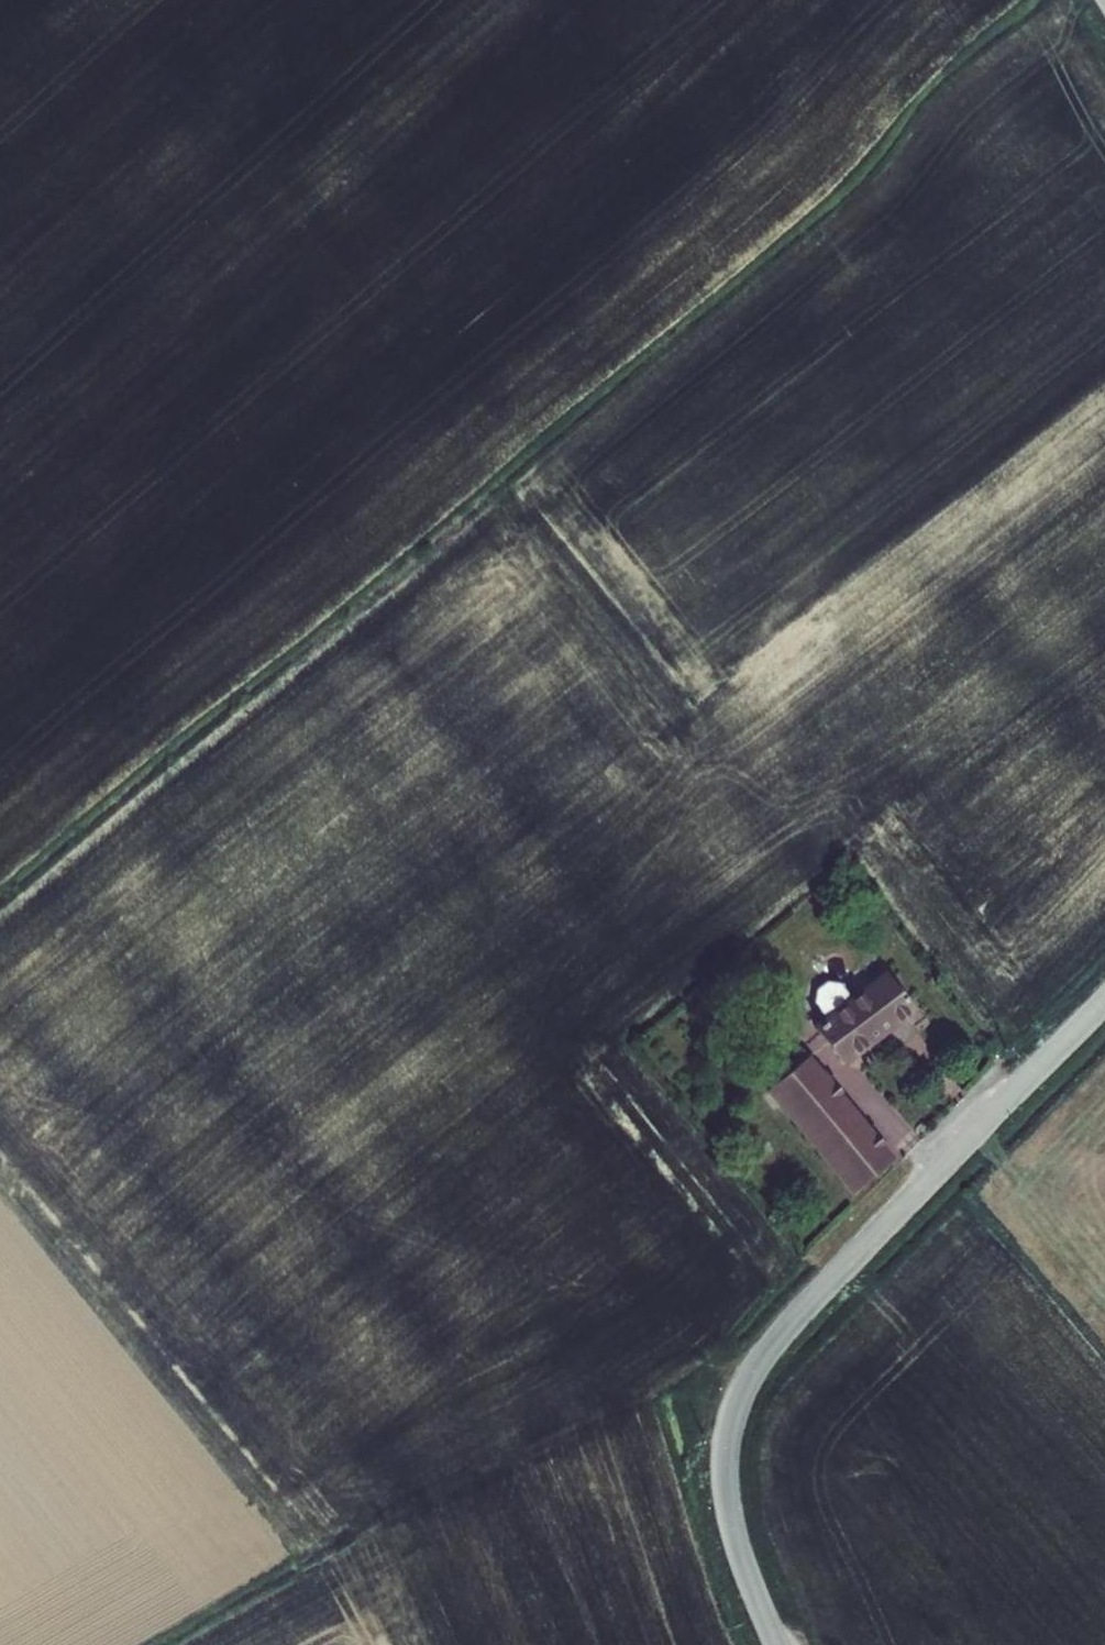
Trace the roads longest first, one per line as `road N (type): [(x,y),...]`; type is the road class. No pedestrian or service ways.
road 1 (tertiary): [(776,1644),(736,1538),(725,1484),(729,1428),(743,1380),(774,1336),(1104,1001)]

